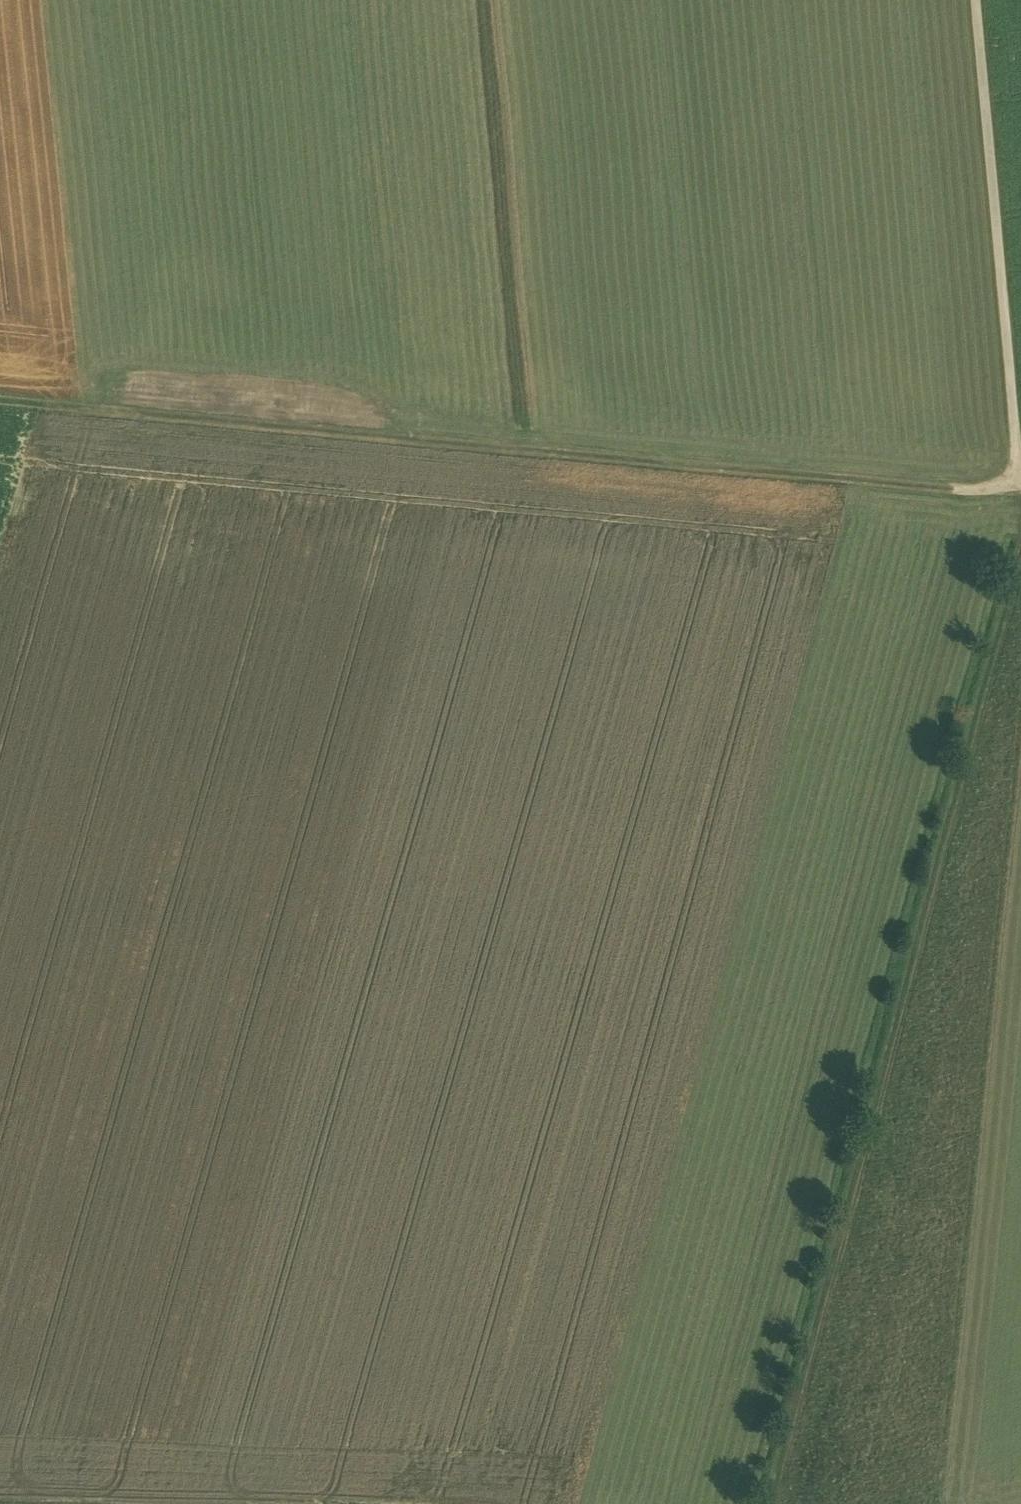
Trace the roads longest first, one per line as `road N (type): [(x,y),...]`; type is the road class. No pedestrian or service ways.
road 1 (track): [(0,405),(1020,495)]
road 2 (track): [(1020,617),(791,1503)]
road 3 (track): [(983,0),(1020,364)]

